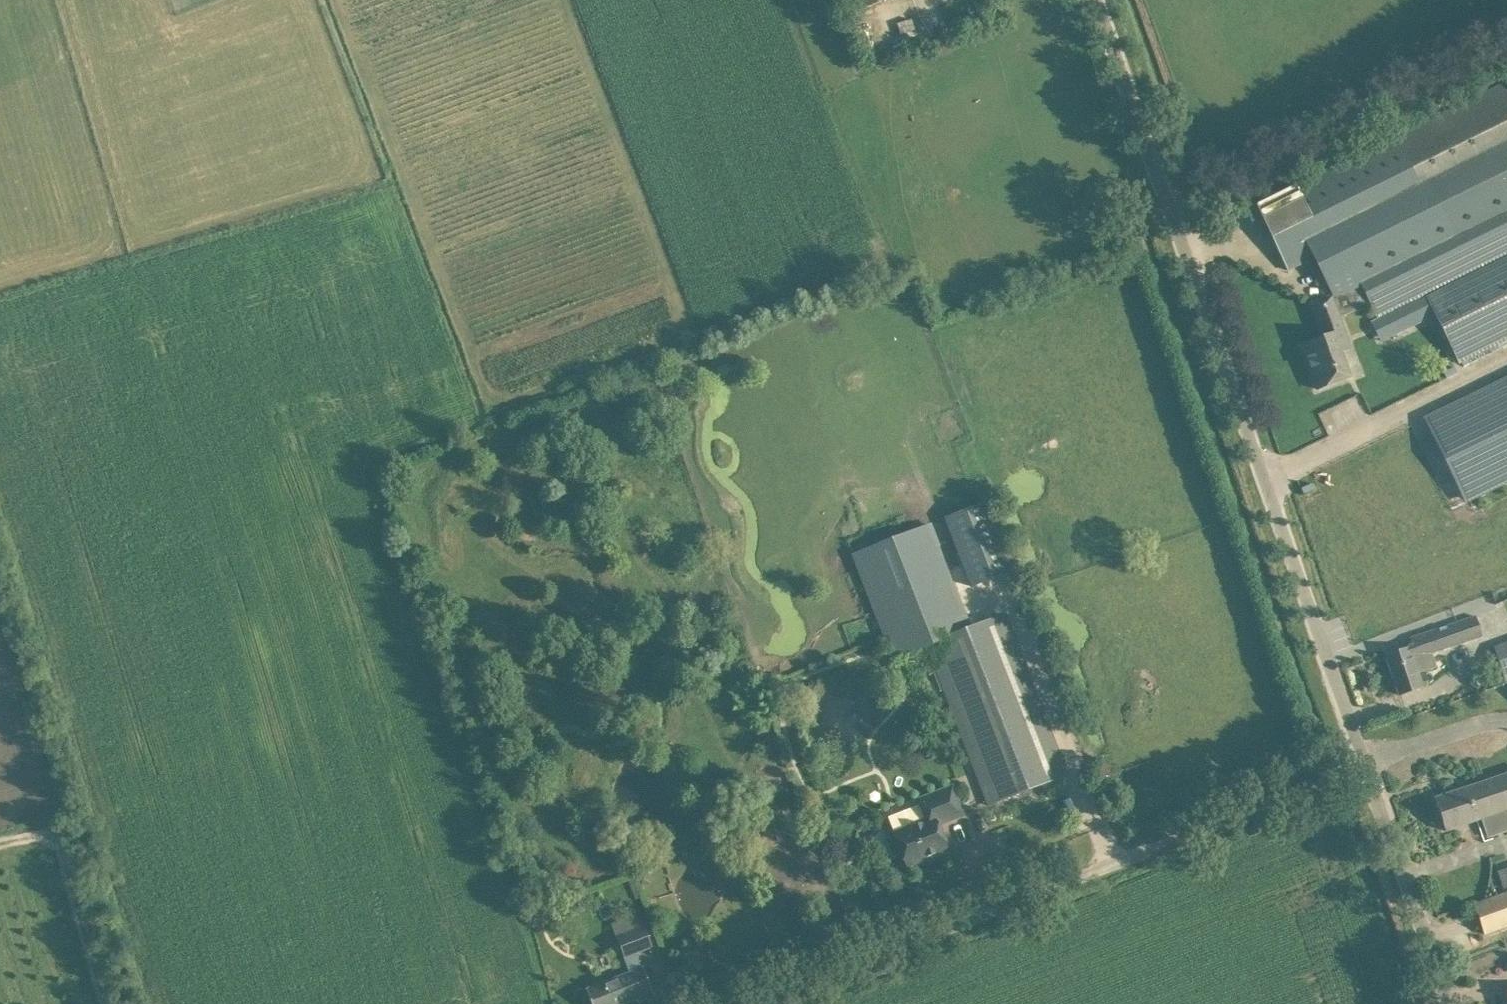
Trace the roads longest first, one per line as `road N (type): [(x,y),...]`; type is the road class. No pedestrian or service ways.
road 1 (unclassified): [(1367,764),(1094,0)]
road 2 (unclassified): [(740,1003),(1367,764)]
road 3 (unclassified): [(1453,1003),(1367,764)]
road 4 (track): [(0,844),(56,840),(105,1003)]

